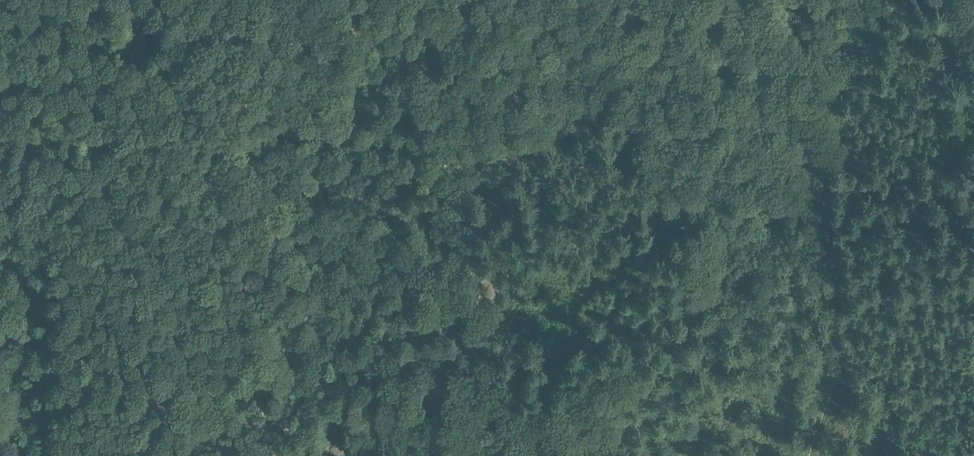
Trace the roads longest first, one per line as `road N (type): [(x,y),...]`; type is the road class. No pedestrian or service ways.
road 1 (track): [(275,455),(275,415),(218,185),(153,0)]
road 2 (track): [(0,238),(157,190),(263,180),(371,193),(451,172)]
road 3 (track): [(680,252),(638,94),(634,111),(691,328),(695,314)]
road 4 (track): [(451,172),(751,44),(796,0)]
road 5 (track): [(511,416),(451,172)]
road 6 (track): [(451,172),(413,0)]
road 7 (track): [(0,61),(44,223)]

